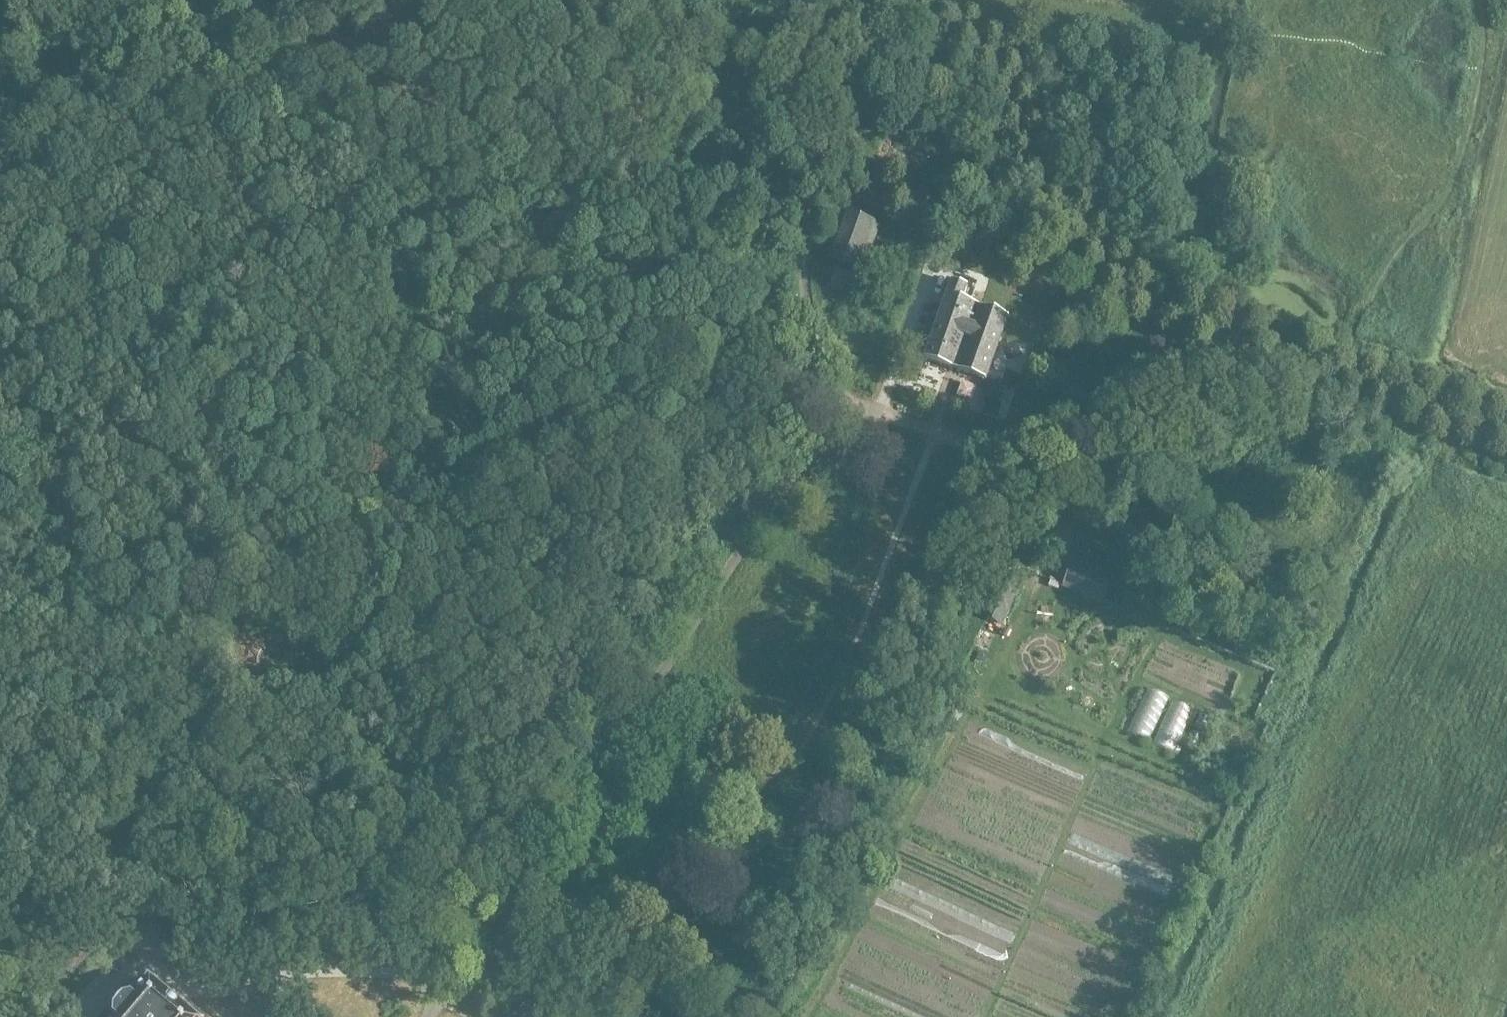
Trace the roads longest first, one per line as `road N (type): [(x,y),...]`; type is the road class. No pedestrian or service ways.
road 1 (track): [(1352,379),(1229,405),(1056,457),(1016,456),(932,433)]
road 2 (track): [(1056,457),(1068,522),(1049,575)]

